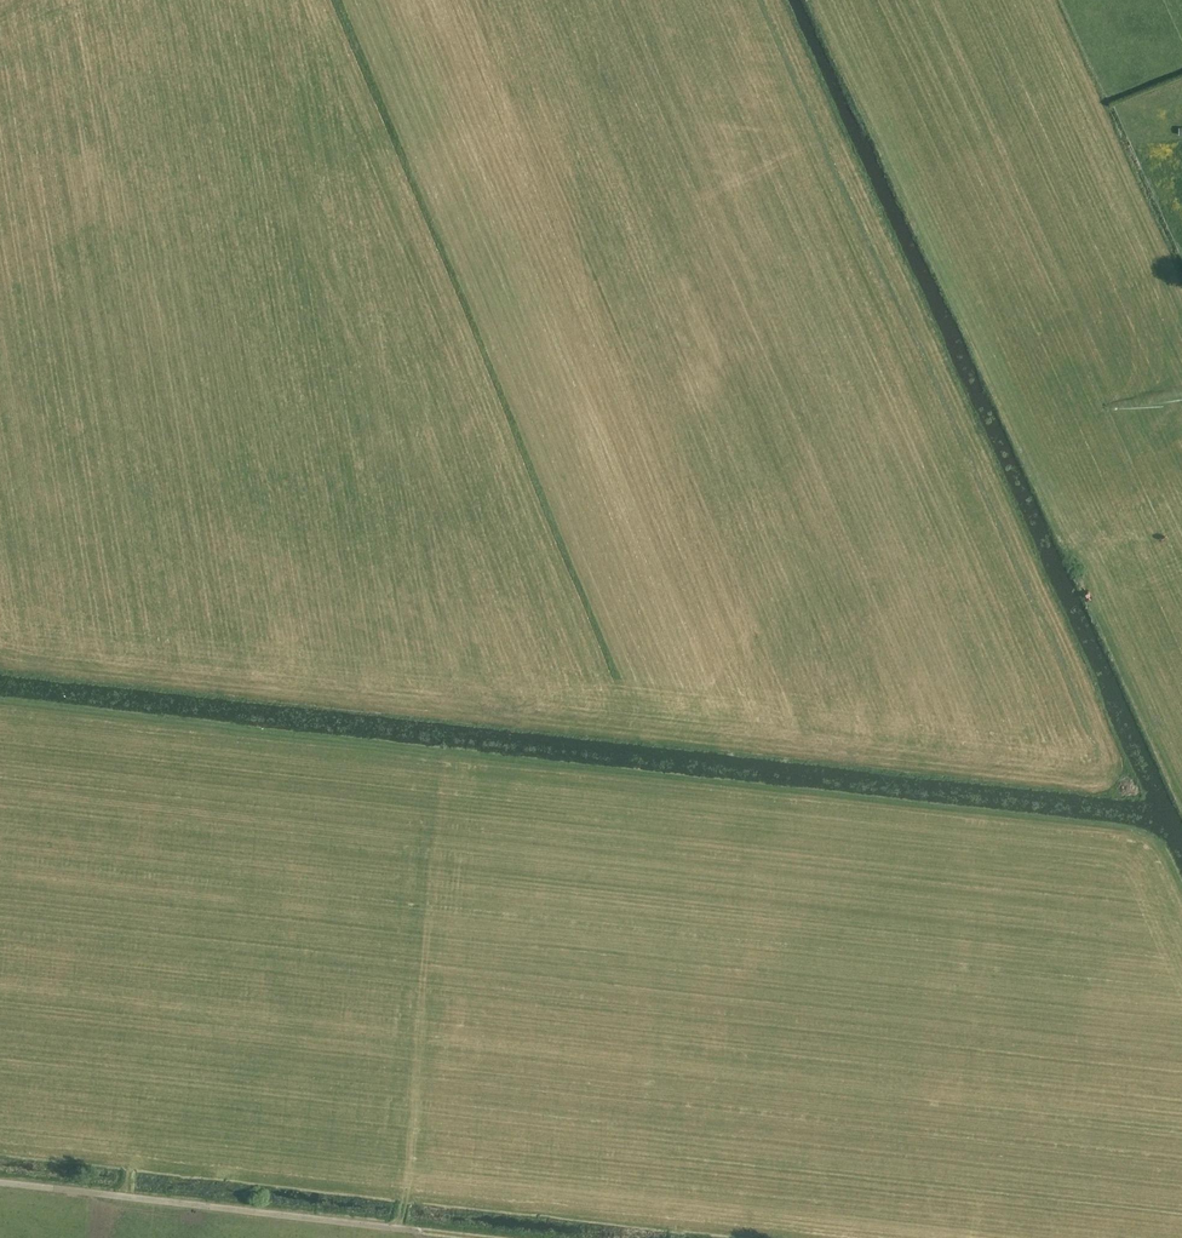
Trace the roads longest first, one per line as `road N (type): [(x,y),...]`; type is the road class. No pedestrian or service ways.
road 1 (track): [(0,1183),(476,1237)]

